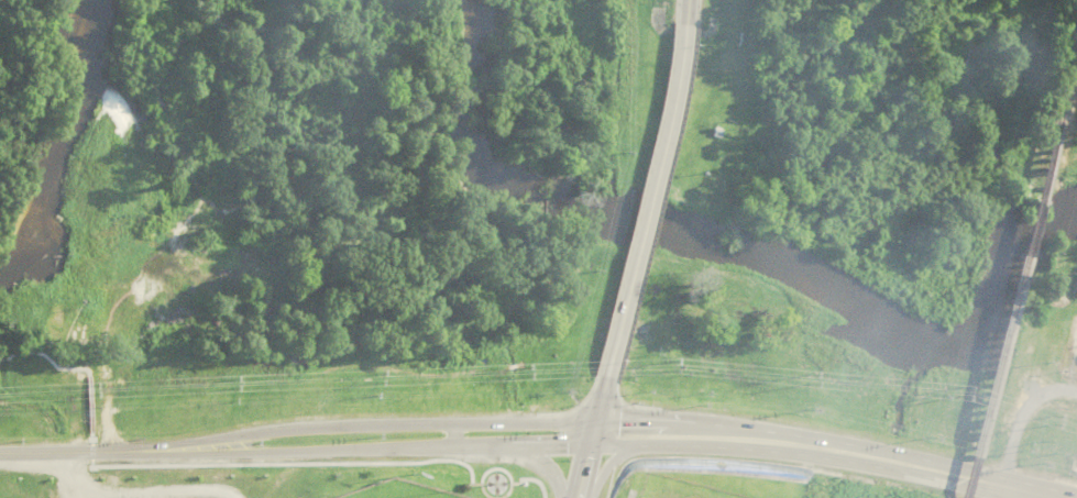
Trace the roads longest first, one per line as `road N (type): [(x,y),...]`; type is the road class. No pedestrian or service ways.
road 1 (primary): [(594,420),(285,430),(101,452)]
road 2 (primary): [(101,452),(587,446)]
road 3 (primary): [(603,381),(682,40)]
road 4 (primary): [(894,462),(846,444),(724,424),(594,420)]
road 5 (primary): [(627,445),(894,462)]
road 6 (primary): [(894,462),(1056,497)]

